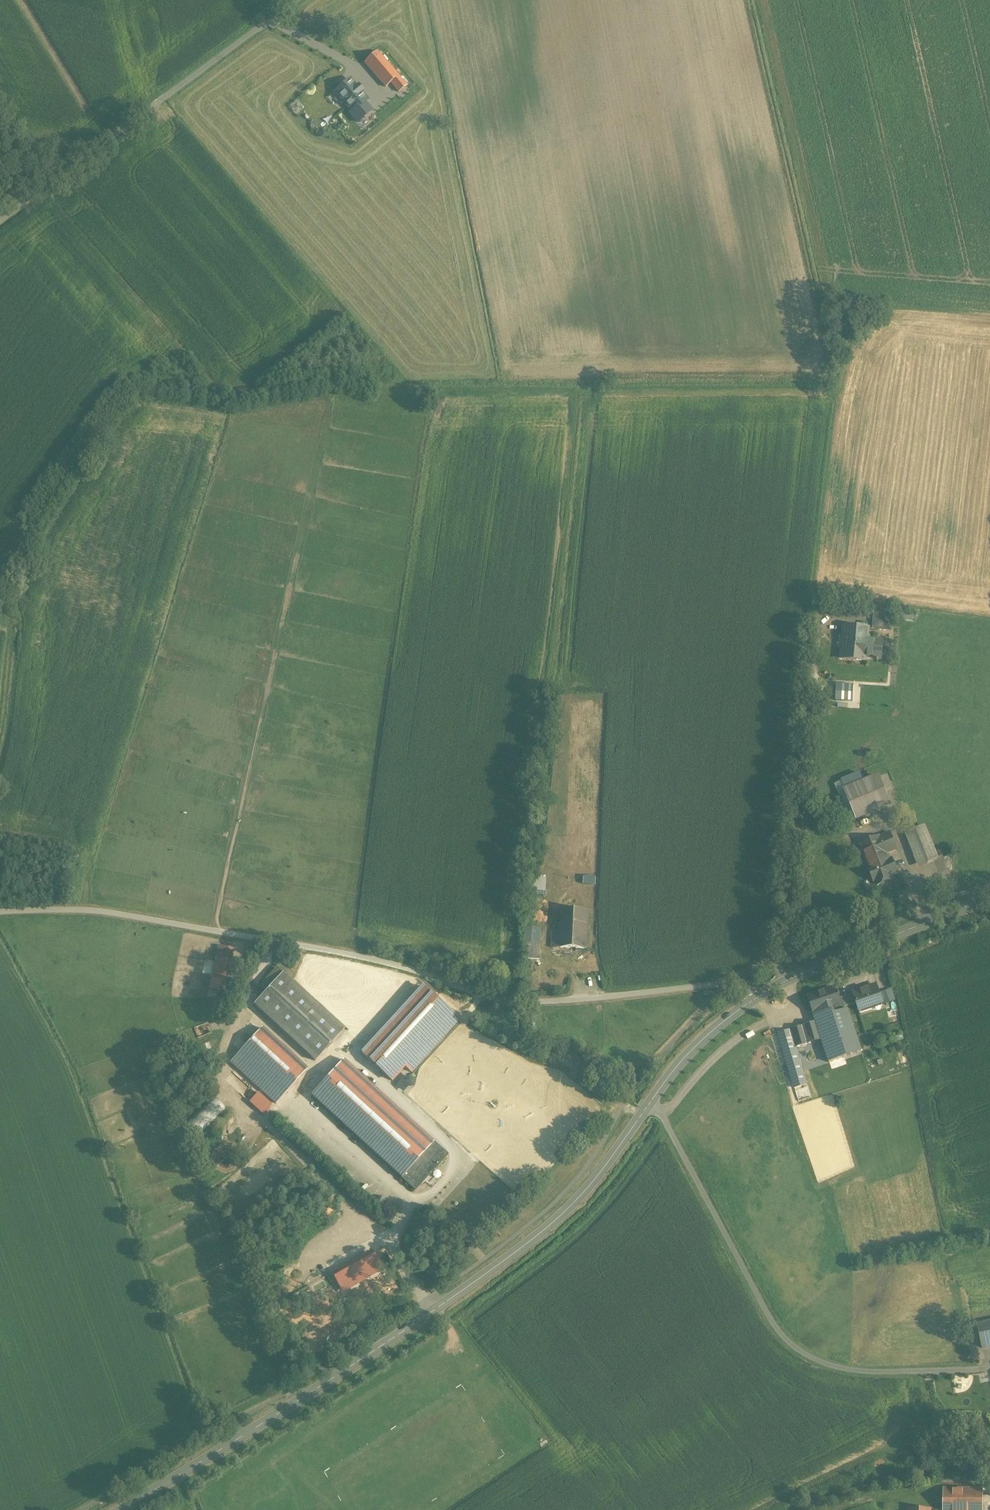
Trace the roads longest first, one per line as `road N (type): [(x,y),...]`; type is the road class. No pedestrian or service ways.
road 1 (tertiary): [(756,998),(686,1056),(594,1179),(529,1241),(375,1350),(120,1509)]
road 2 (unclassified): [(0,912),(141,918),(363,957),(520,1001),(729,983),(756,998)]
road 3 (track): [(218,932),(300,541)]
road 4 (unclassified): [(293,0),(0,221)]
road 5 (tertiary): [(989,897),(756,998)]

